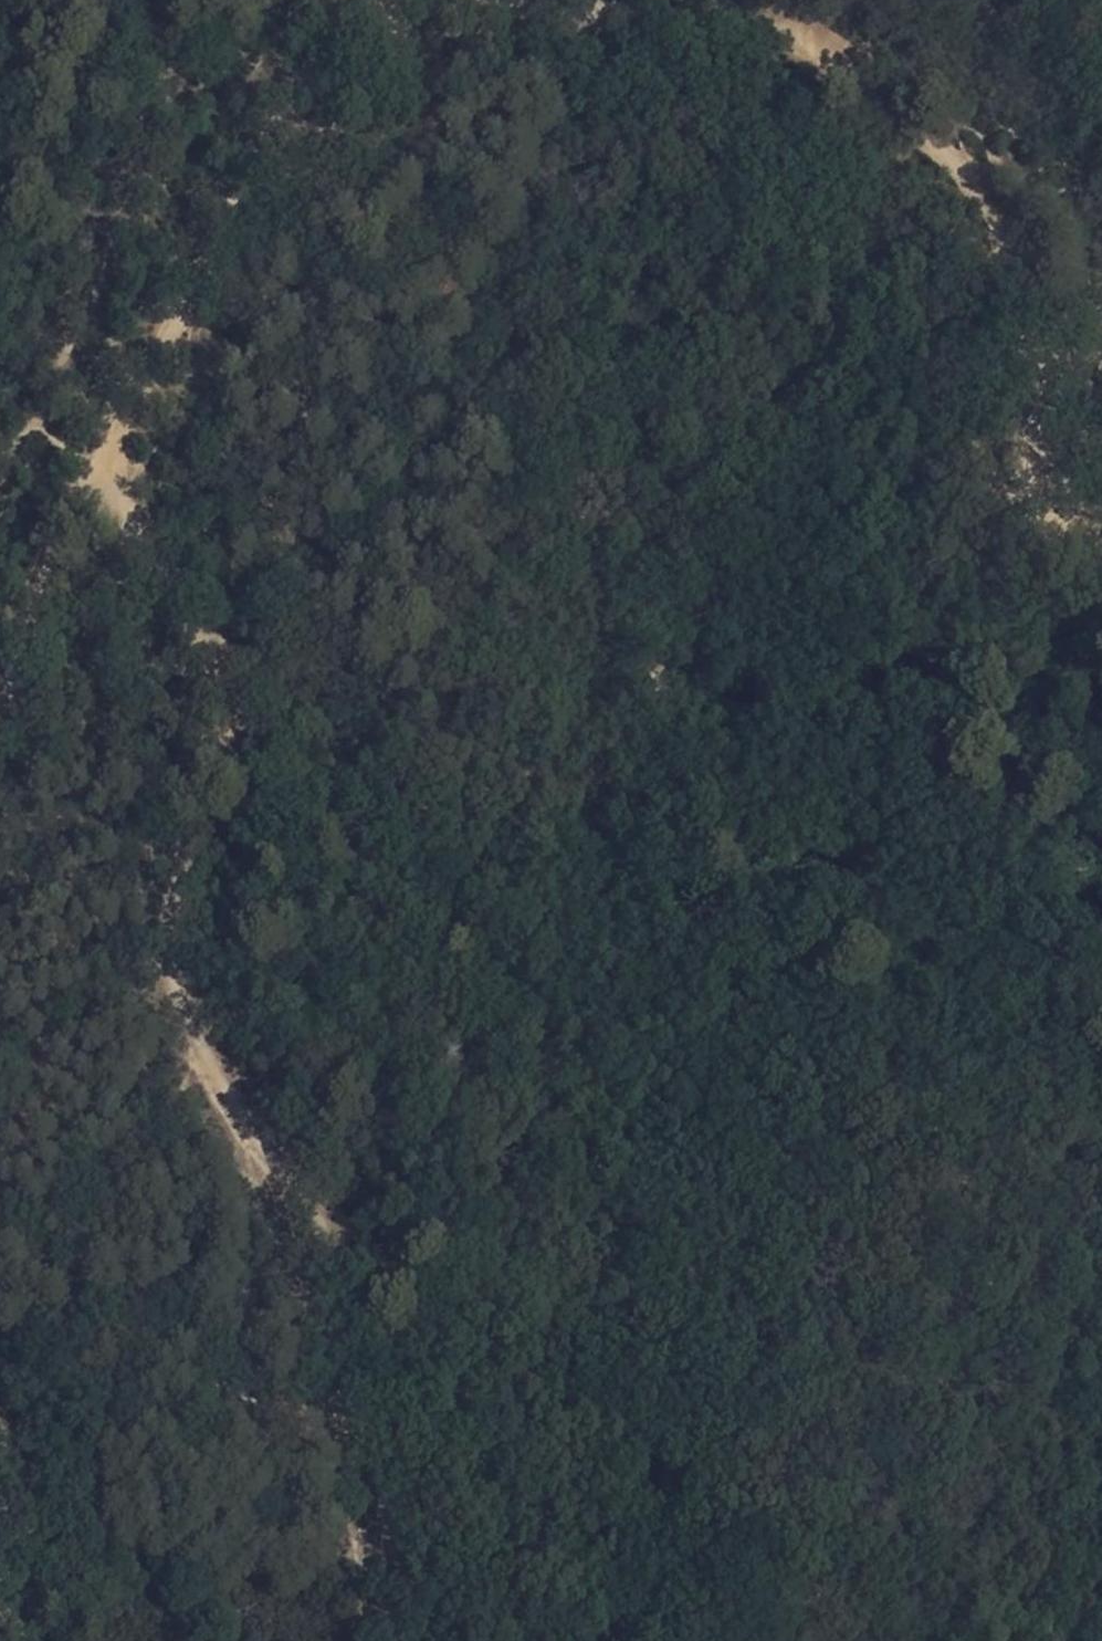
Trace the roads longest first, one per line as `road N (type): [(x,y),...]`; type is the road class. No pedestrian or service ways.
road 1 (track): [(552,0),(839,34),(1000,231),(1025,289),(1038,354),(1042,514),(1101,537)]
road 2 (track): [(0,711),(206,213),(337,39),(414,0)]

